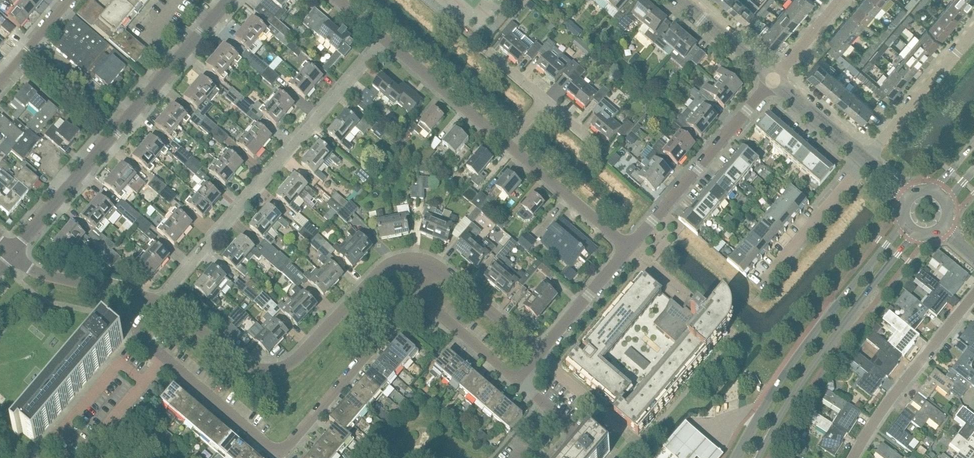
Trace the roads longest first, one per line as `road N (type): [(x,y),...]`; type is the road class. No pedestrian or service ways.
road 1 (residential): [(419,292),(277,453),(137,331),(152,302)]
road 2 (residential): [(152,302),(387,39)]
road 3 (residential): [(15,253),(228,0)]
road 4 (residential): [(399,256),(296,358),(275,367),(243,360),(152,302)]
road 5 (secondary): [(903,217),(809,339),(734,457)]
road 6 (secondary): [(758,457),(805,376),(914,233)]
road 7 (residential): [(631,246),(773,80)]
road 8 (residential): [(852,457),(973,295)]
road 9 (residential): [(867,160),(973,33)]
road 10 (residential): [(511,145),(387,39)]
road 11 (residential): [(762,283),(867,160)]
road 12 (residential): [(631,246),(511,145)]
road 13 (residential): [(152,302),(37,271),(15,253)]
road 14 (residential): [(539,354),(631,246)]
road 15 (residential): [(539,354),(435,268)]
road 16 (residential): [(519,377),(419,292)]
road 17 (residential): [(867,160),(773,80)]
road 18 (residential): [(539,354),(628,439)]
road 19 (residential): [(773,80),(681,0)]

